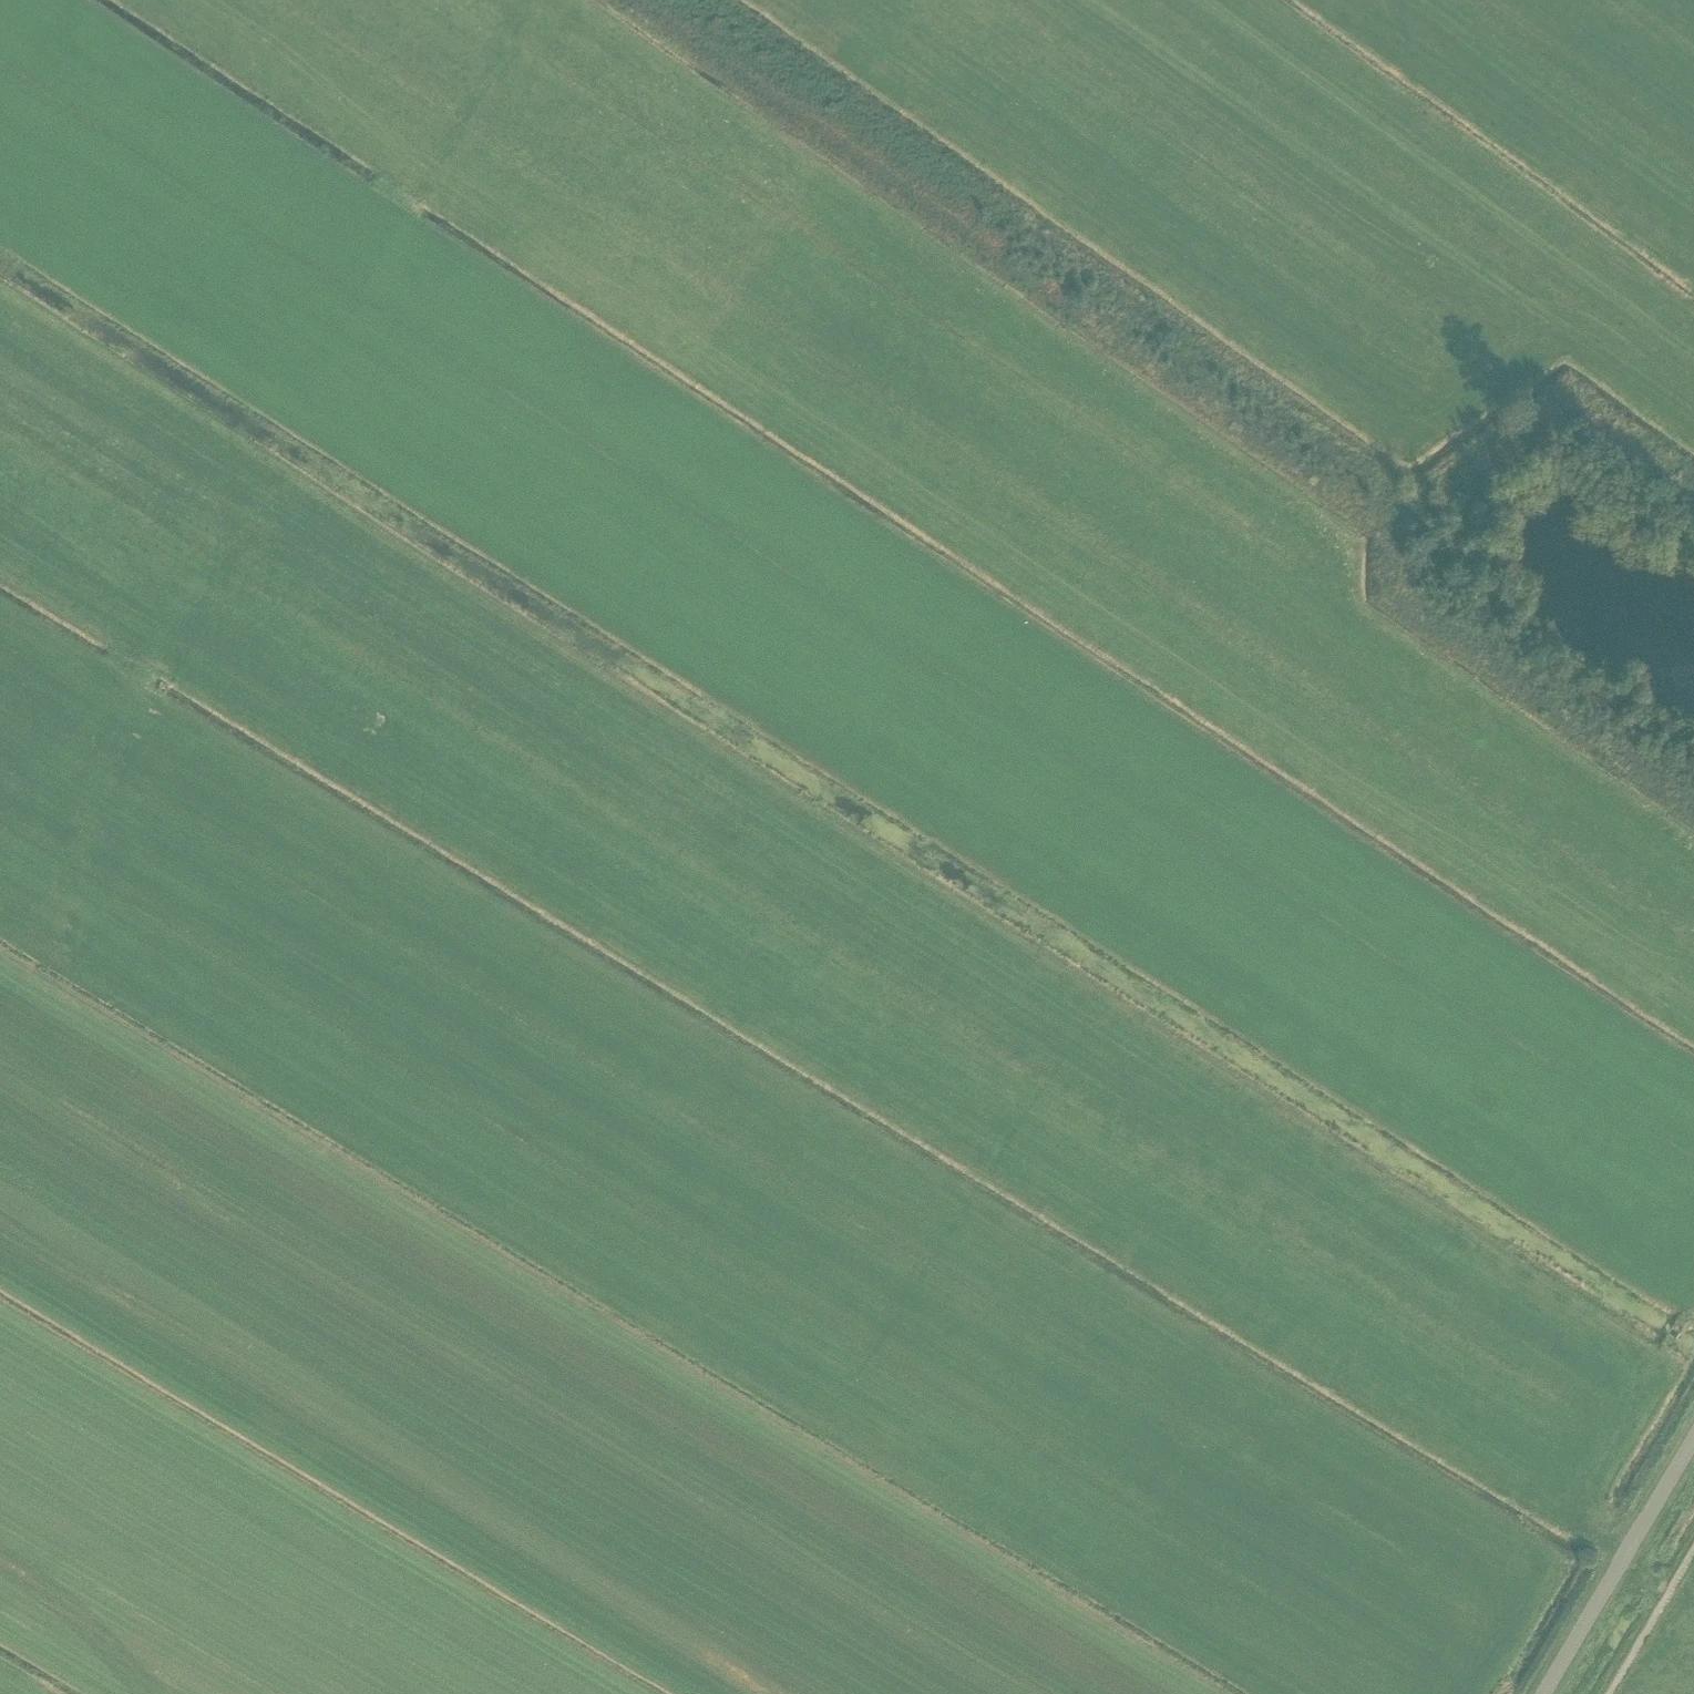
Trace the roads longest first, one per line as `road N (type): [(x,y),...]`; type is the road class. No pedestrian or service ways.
road 1 (unclassified): [(1548,1693),(1693,1439)]

